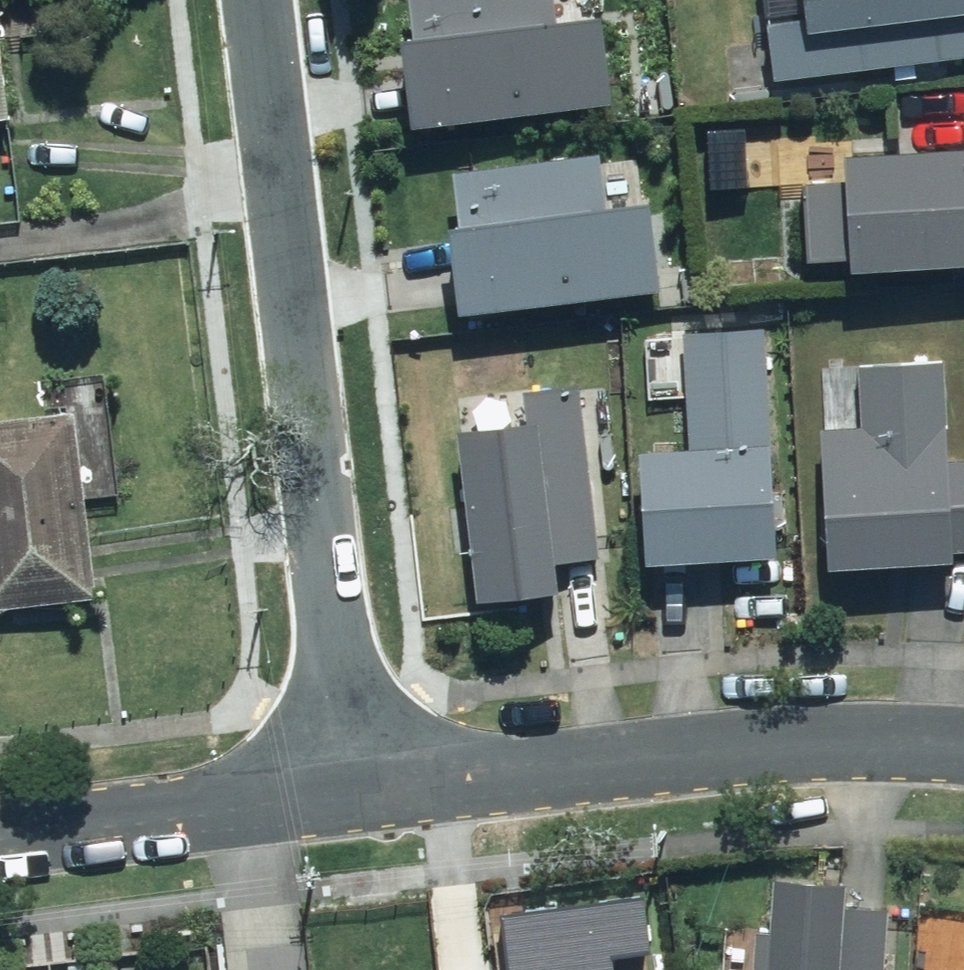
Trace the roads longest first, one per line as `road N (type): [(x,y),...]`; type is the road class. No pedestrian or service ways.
road 1 (residential): [(264,0),(356,785)]
road 2 (residential): [(356,785),(729,754),(963,748)]
road 3 (residential): [(0,832),(356,785)]

